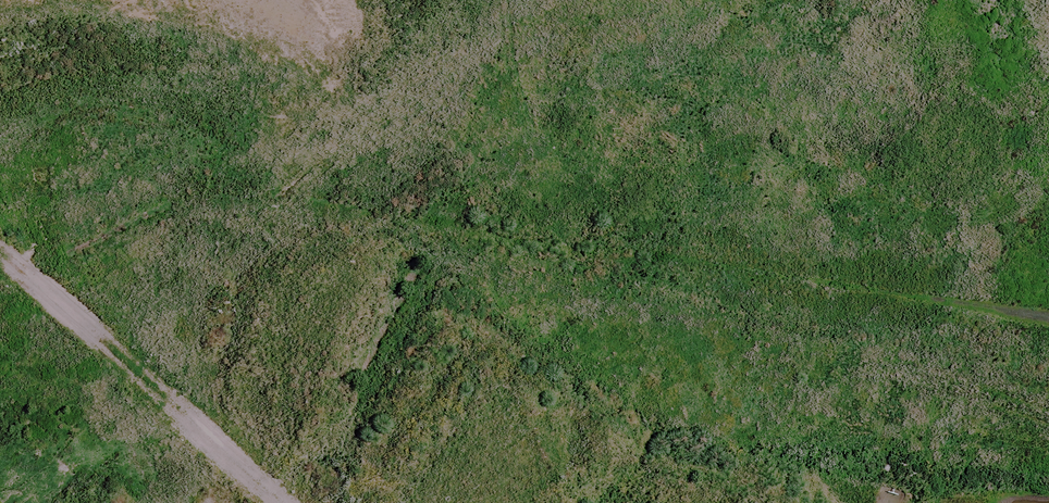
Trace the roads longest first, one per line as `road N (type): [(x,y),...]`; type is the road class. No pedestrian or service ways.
road 1 (unknown): [(503,502),(987,0)]
road 2 (unknown): [(39,0),(281,356),(488,502)]
road 3 (unknown): [(942,502),(704,294),(513,0)]
road 4 (unknown): [(281,356),(224,502),(0,363)]

